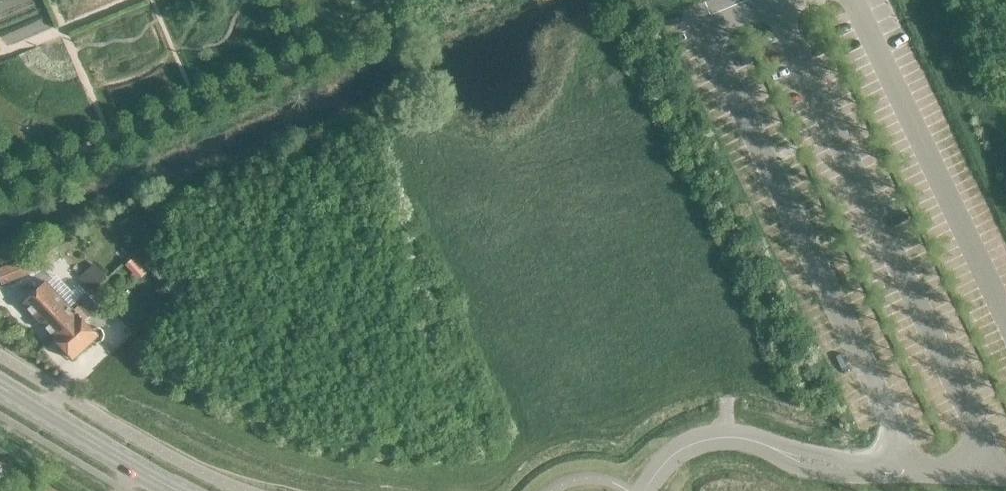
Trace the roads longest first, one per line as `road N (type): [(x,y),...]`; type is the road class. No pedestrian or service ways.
road 1 (secondary): [(0,385),(182,490)]

